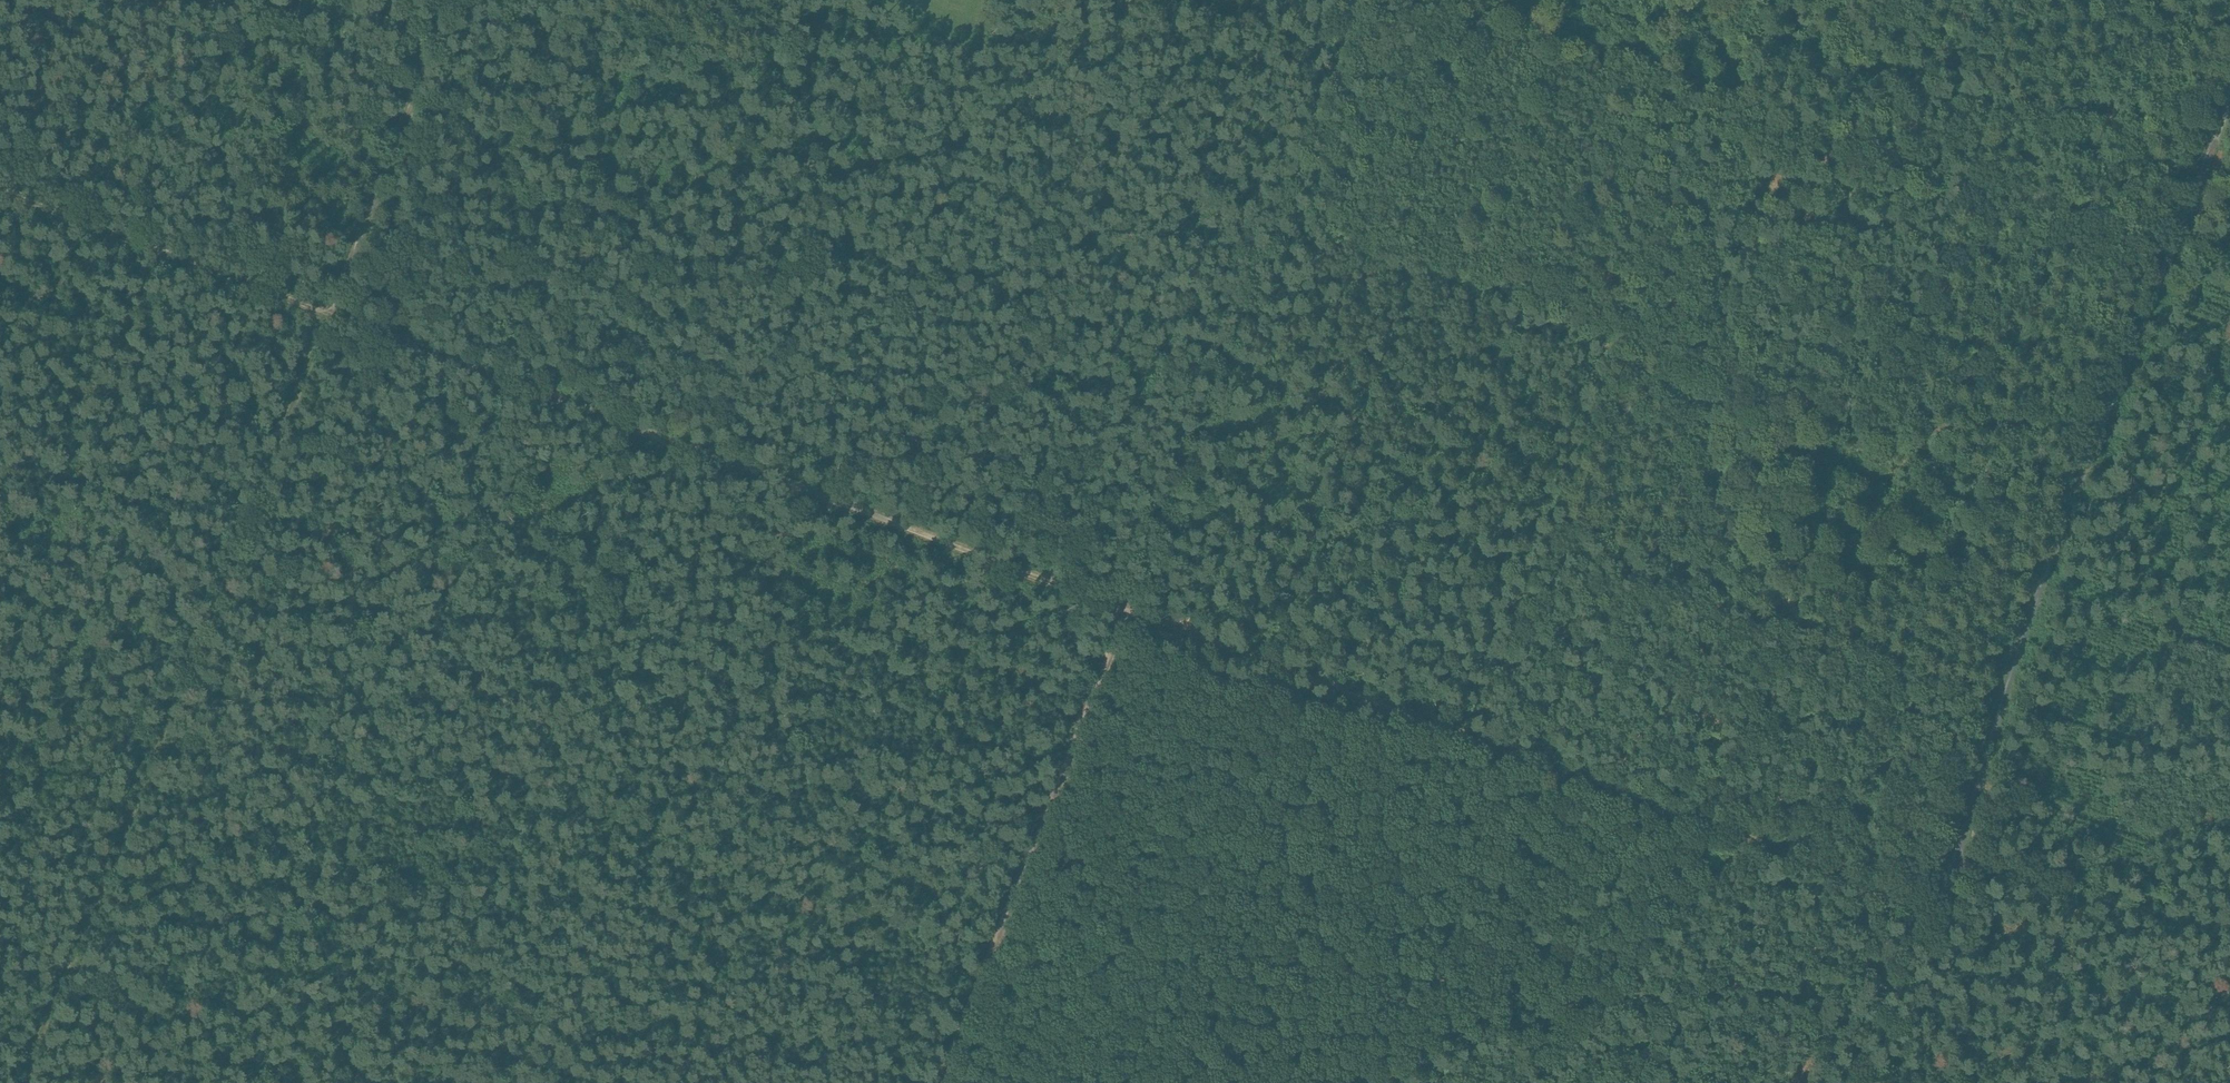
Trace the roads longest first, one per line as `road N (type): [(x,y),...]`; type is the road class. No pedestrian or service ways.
road 1 (track): [(1933,903),(1124,608),(0,182)]
road 2 (track): [(1349,0),(1124,608),(932,1082)]
road 3 (track): [(21,1082),(448,6)]
road 4 (track): [(2229,118),(1933,903)]
road 5 (track): [(2229,938),(1954,854)]
road 6 (track): [(1933,903),(1883,980),(1848,1082)]

